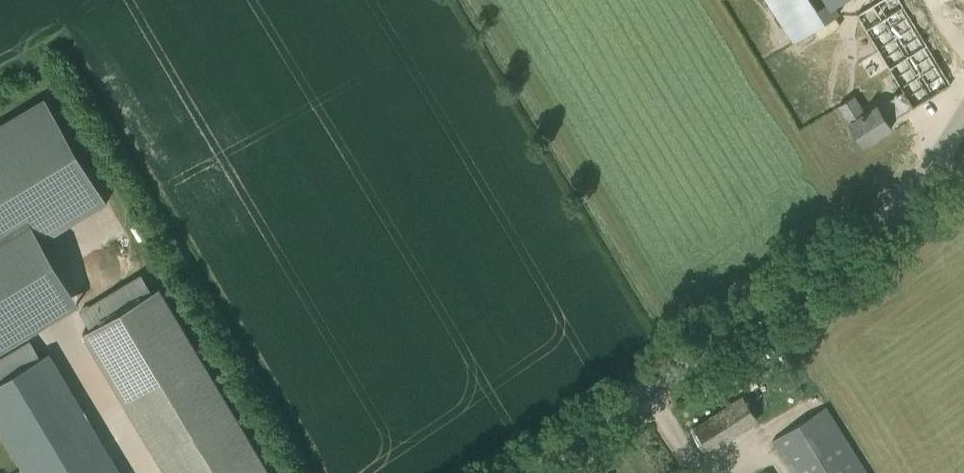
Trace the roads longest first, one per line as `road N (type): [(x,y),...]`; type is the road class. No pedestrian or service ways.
road 1 (unclassified): [(528,472),(847,248),(917,177),(963,108)]

